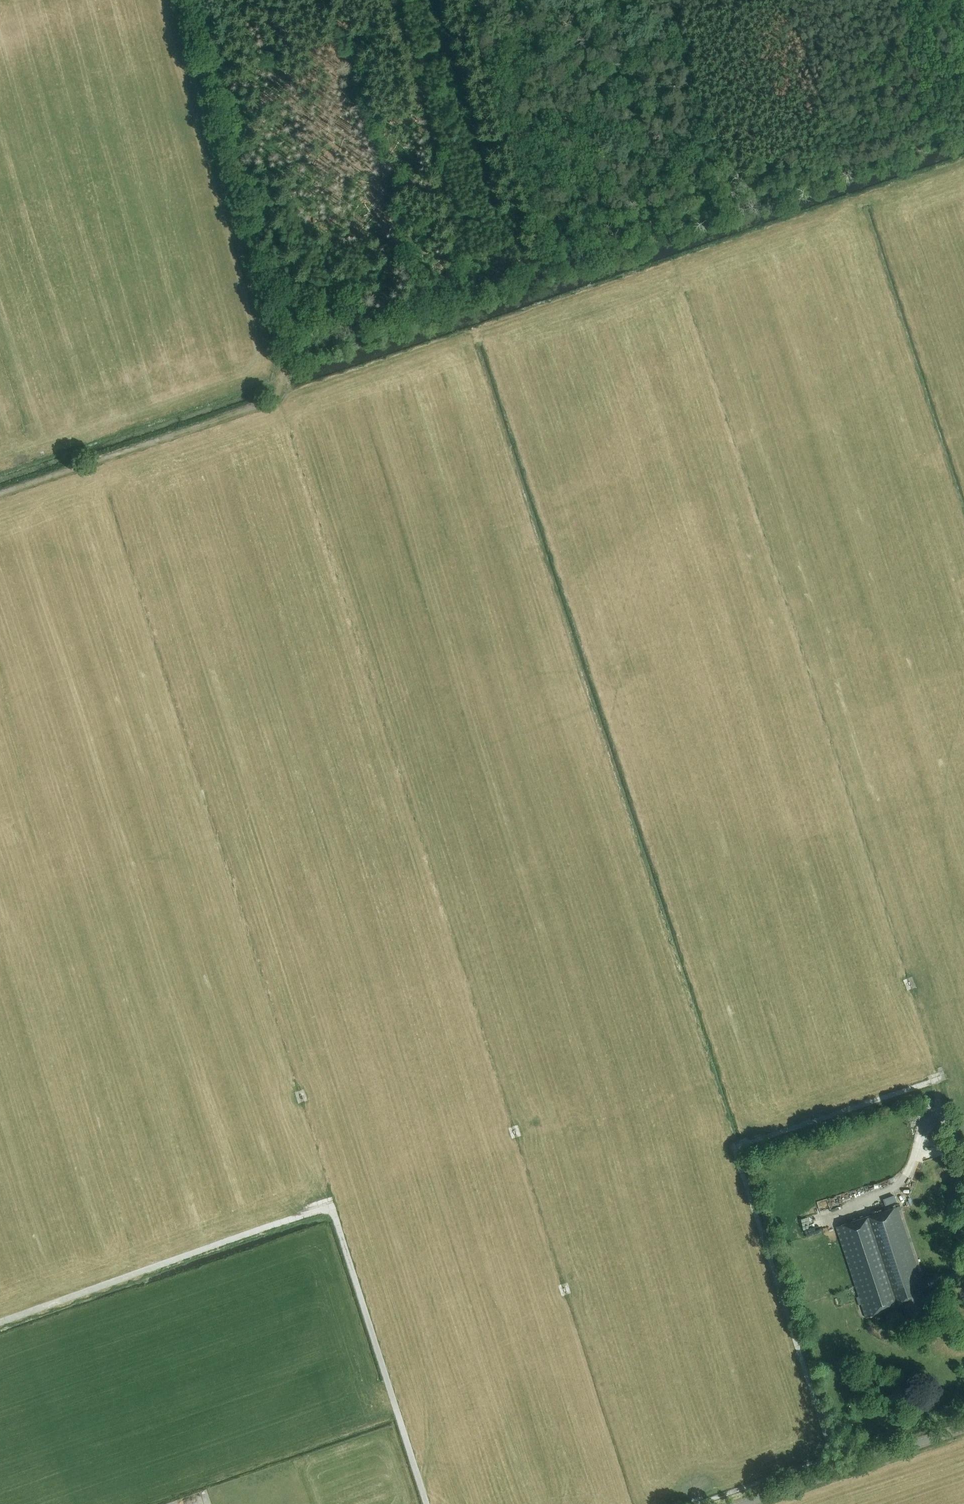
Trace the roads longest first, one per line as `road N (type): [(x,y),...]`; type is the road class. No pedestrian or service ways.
road 1 (track): [(0,494),(276,399),(280,356),(177,0)]
road 2 (track): [(282,368),(587,264),(613,237),(721,194),(663,0)]
road 3 (track): [(330,0),(427,319)]
road 4 (tertiary): [(733,1503),(963,1423)]

